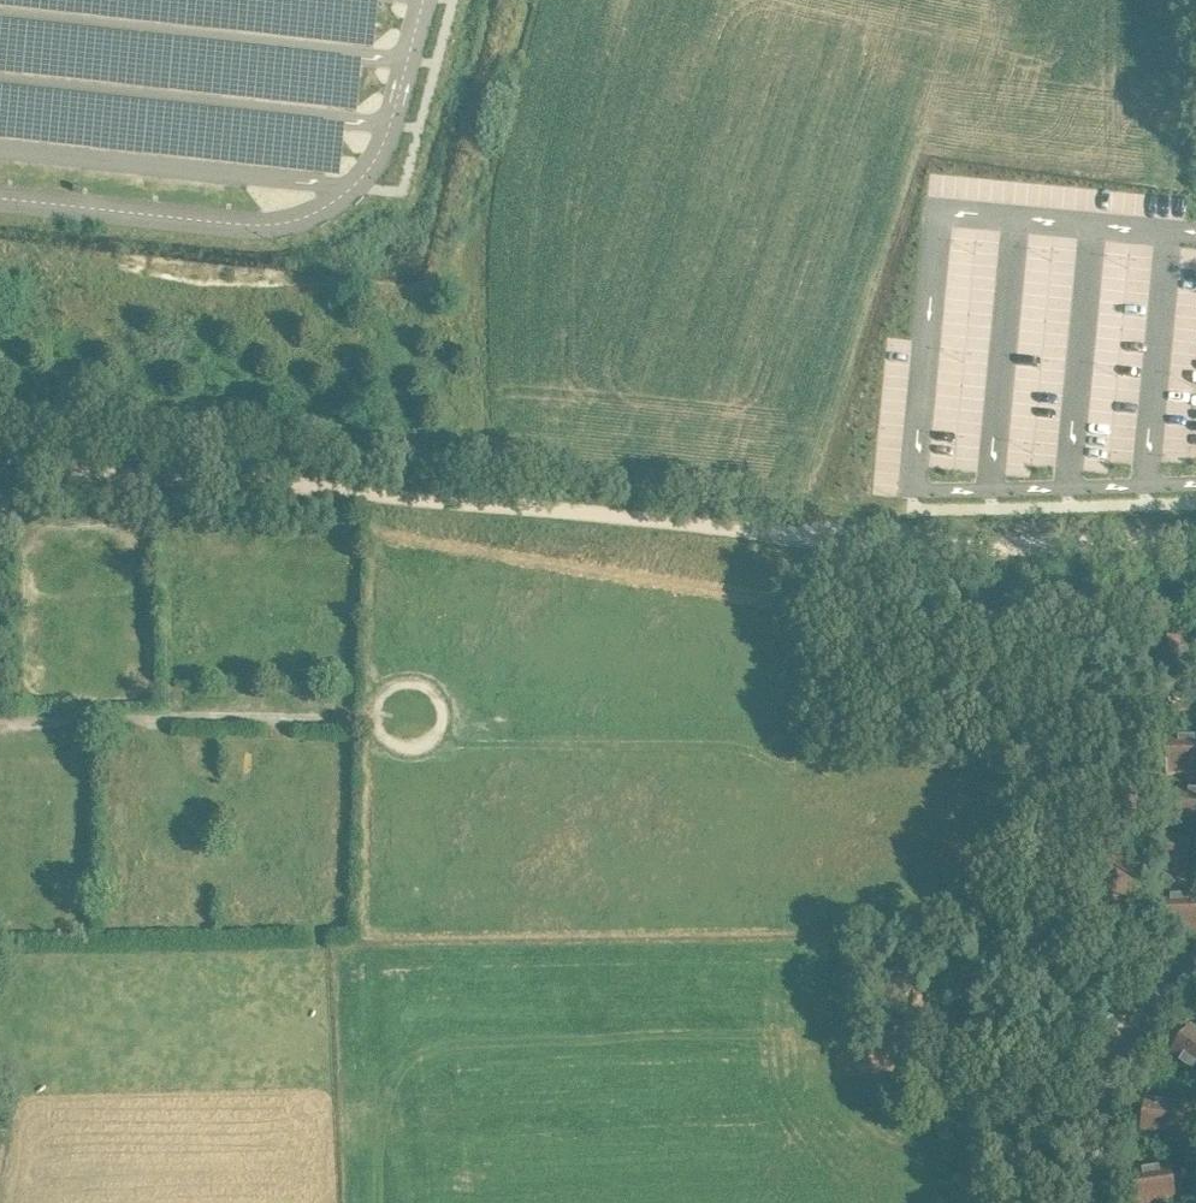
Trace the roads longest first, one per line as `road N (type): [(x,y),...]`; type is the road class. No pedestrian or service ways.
road 1 (track): [(1195,532),(1044,543),(908,541),(296,485),(0,469)]
road 2 (residential): [(1195,968),(1140,1026),(1101,1098),(1091,1202)]

